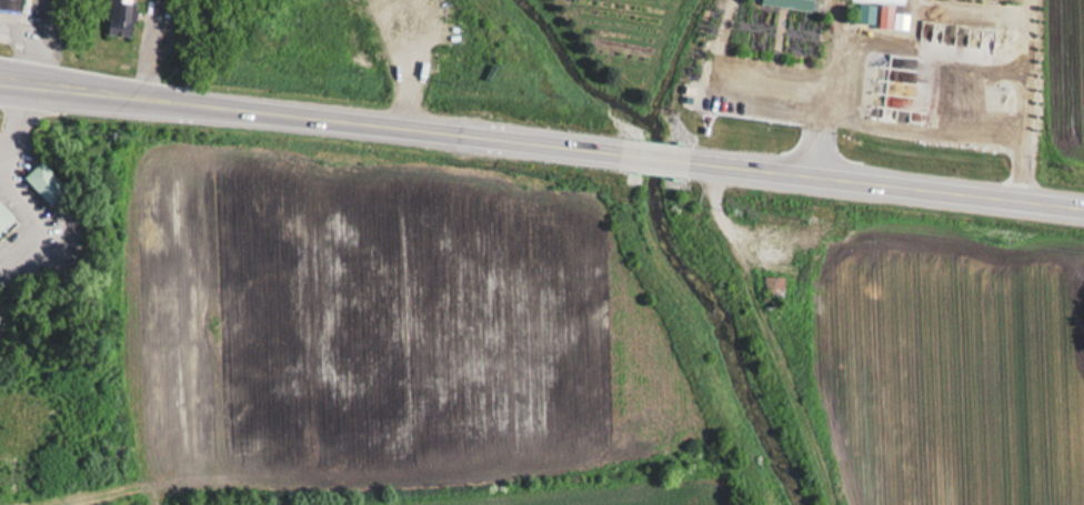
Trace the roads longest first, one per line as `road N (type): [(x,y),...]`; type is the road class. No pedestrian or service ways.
road 1 (tertiary): [(528,140),(0,79)]
road 2 (tertiary): [(659,154),(1083,202)]
road 3 (tertiary): [(659,154),(528,140)]

